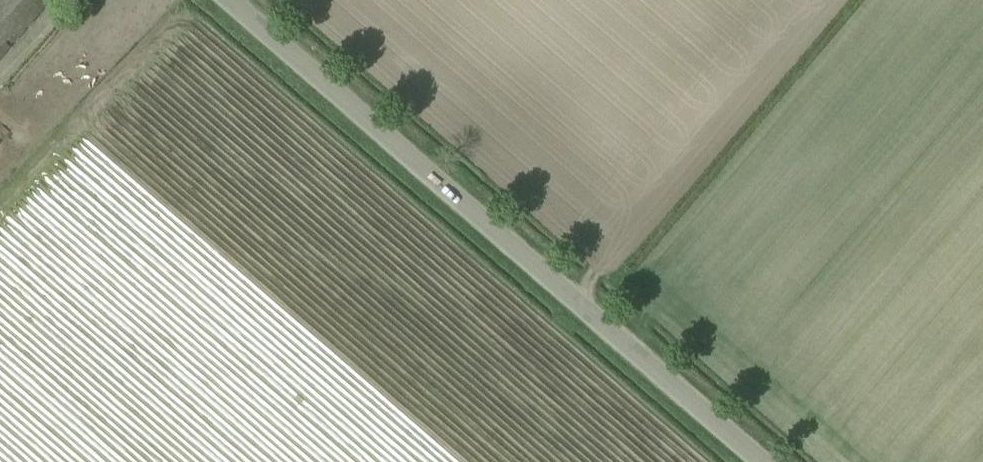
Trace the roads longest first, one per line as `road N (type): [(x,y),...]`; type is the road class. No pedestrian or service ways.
road 1 (unclassified): [(774,461),(236,0)]

